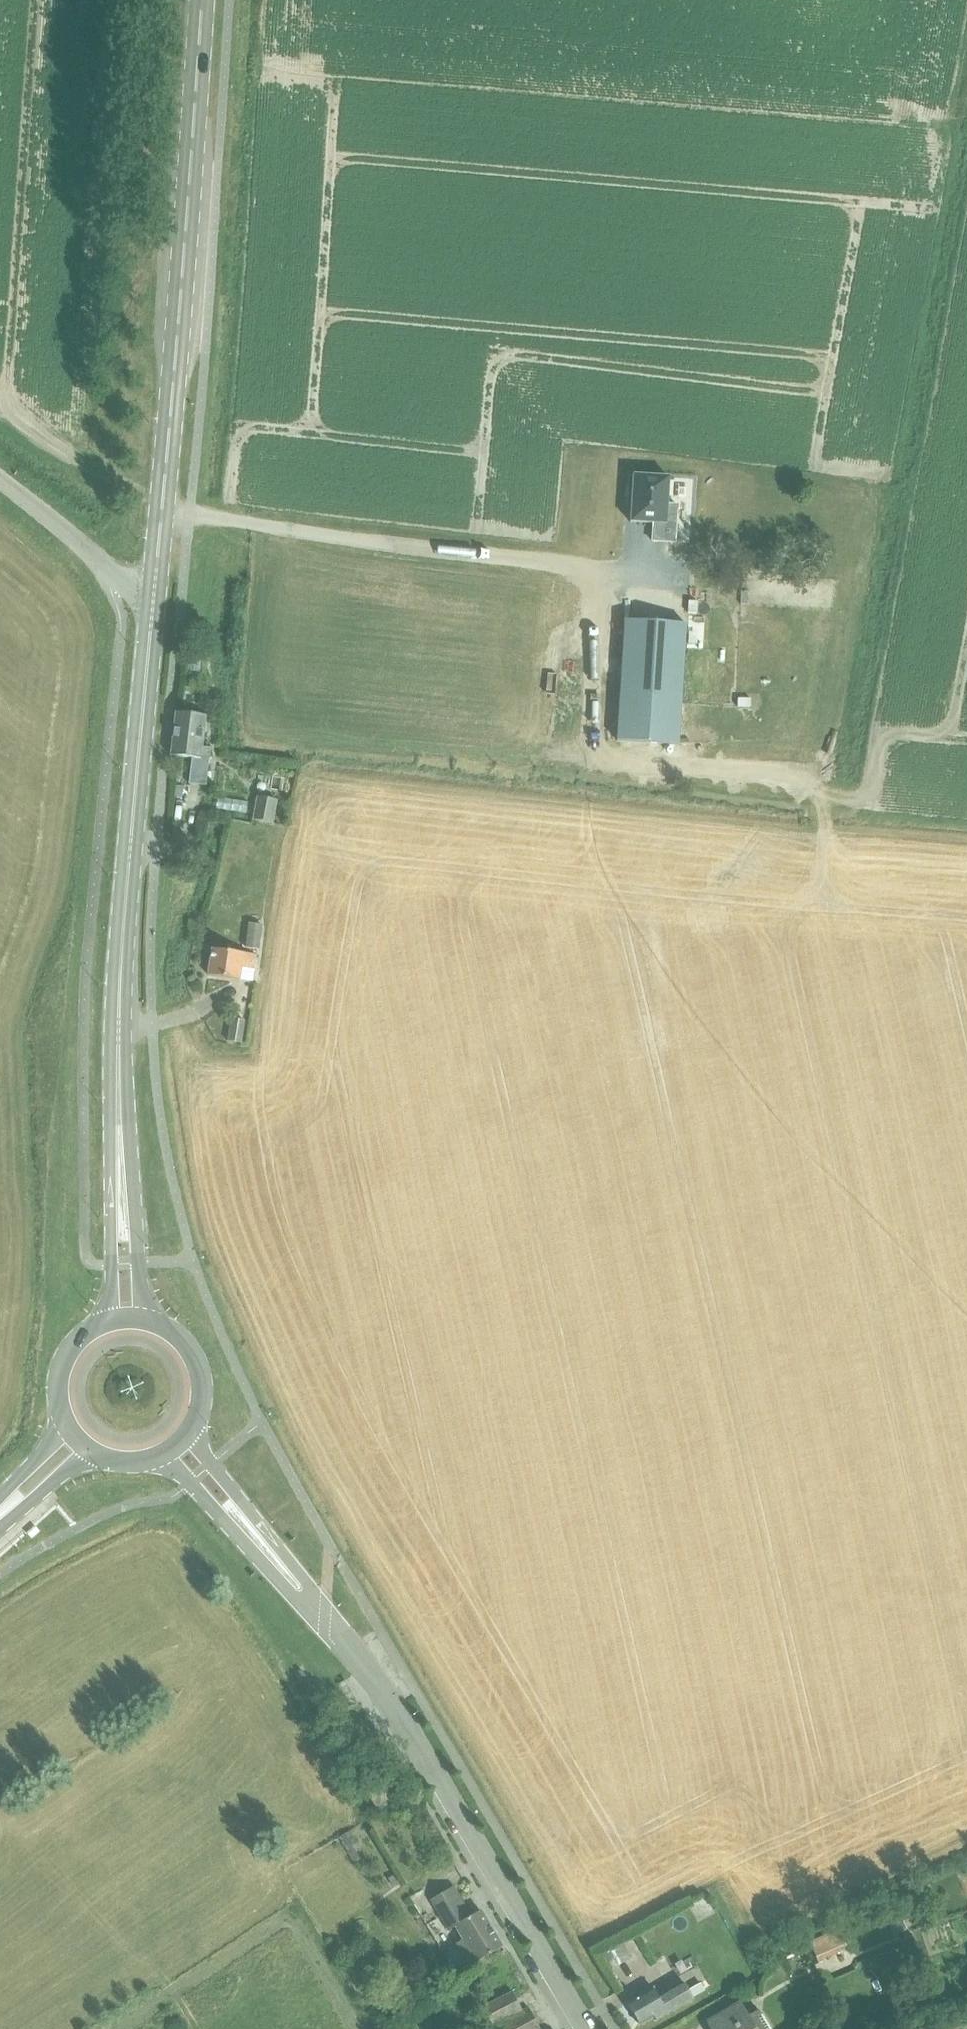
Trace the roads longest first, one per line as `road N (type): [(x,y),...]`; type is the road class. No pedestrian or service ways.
road 1 (secondary): [(124,1209),(119,1044),(155,590)]
road 2 (secondary): [(155,590),(203,0)]
road 3 (tertiary): [(585,2028),(416,1740),(327,1625)]
road 4 (tertiary): [(327,1625),(190,1432)]
road 5 (tertiary): [(162,1457),(327,1625)]
road 6 (unclassified): [(106,568),(0,479)]
road 7 (secondary): [(190,1432),(201,1400),(197,1367),(178,1339),(148,1323)]
road 8 (secondary): [(110,1323),(81,1339),(62,1365),(57,1398),(67,1429)]

